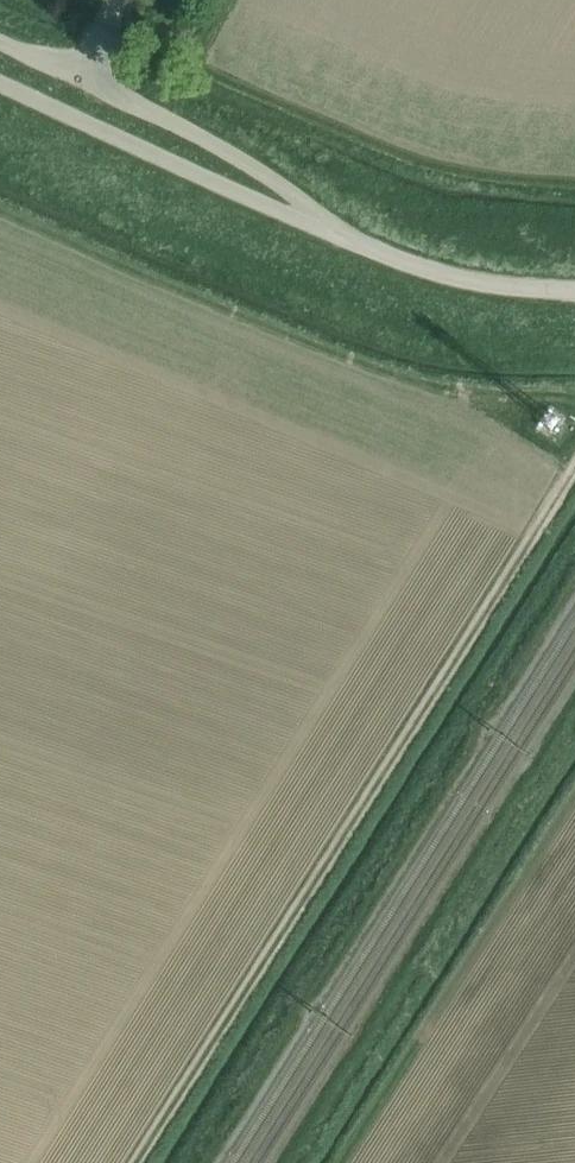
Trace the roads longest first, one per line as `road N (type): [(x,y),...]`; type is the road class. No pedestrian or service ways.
road 1 (track): [(574,468),(132,1162)]
road 2 (unclassified): [(574,288),(488,284),(414,267),(0,83)]

